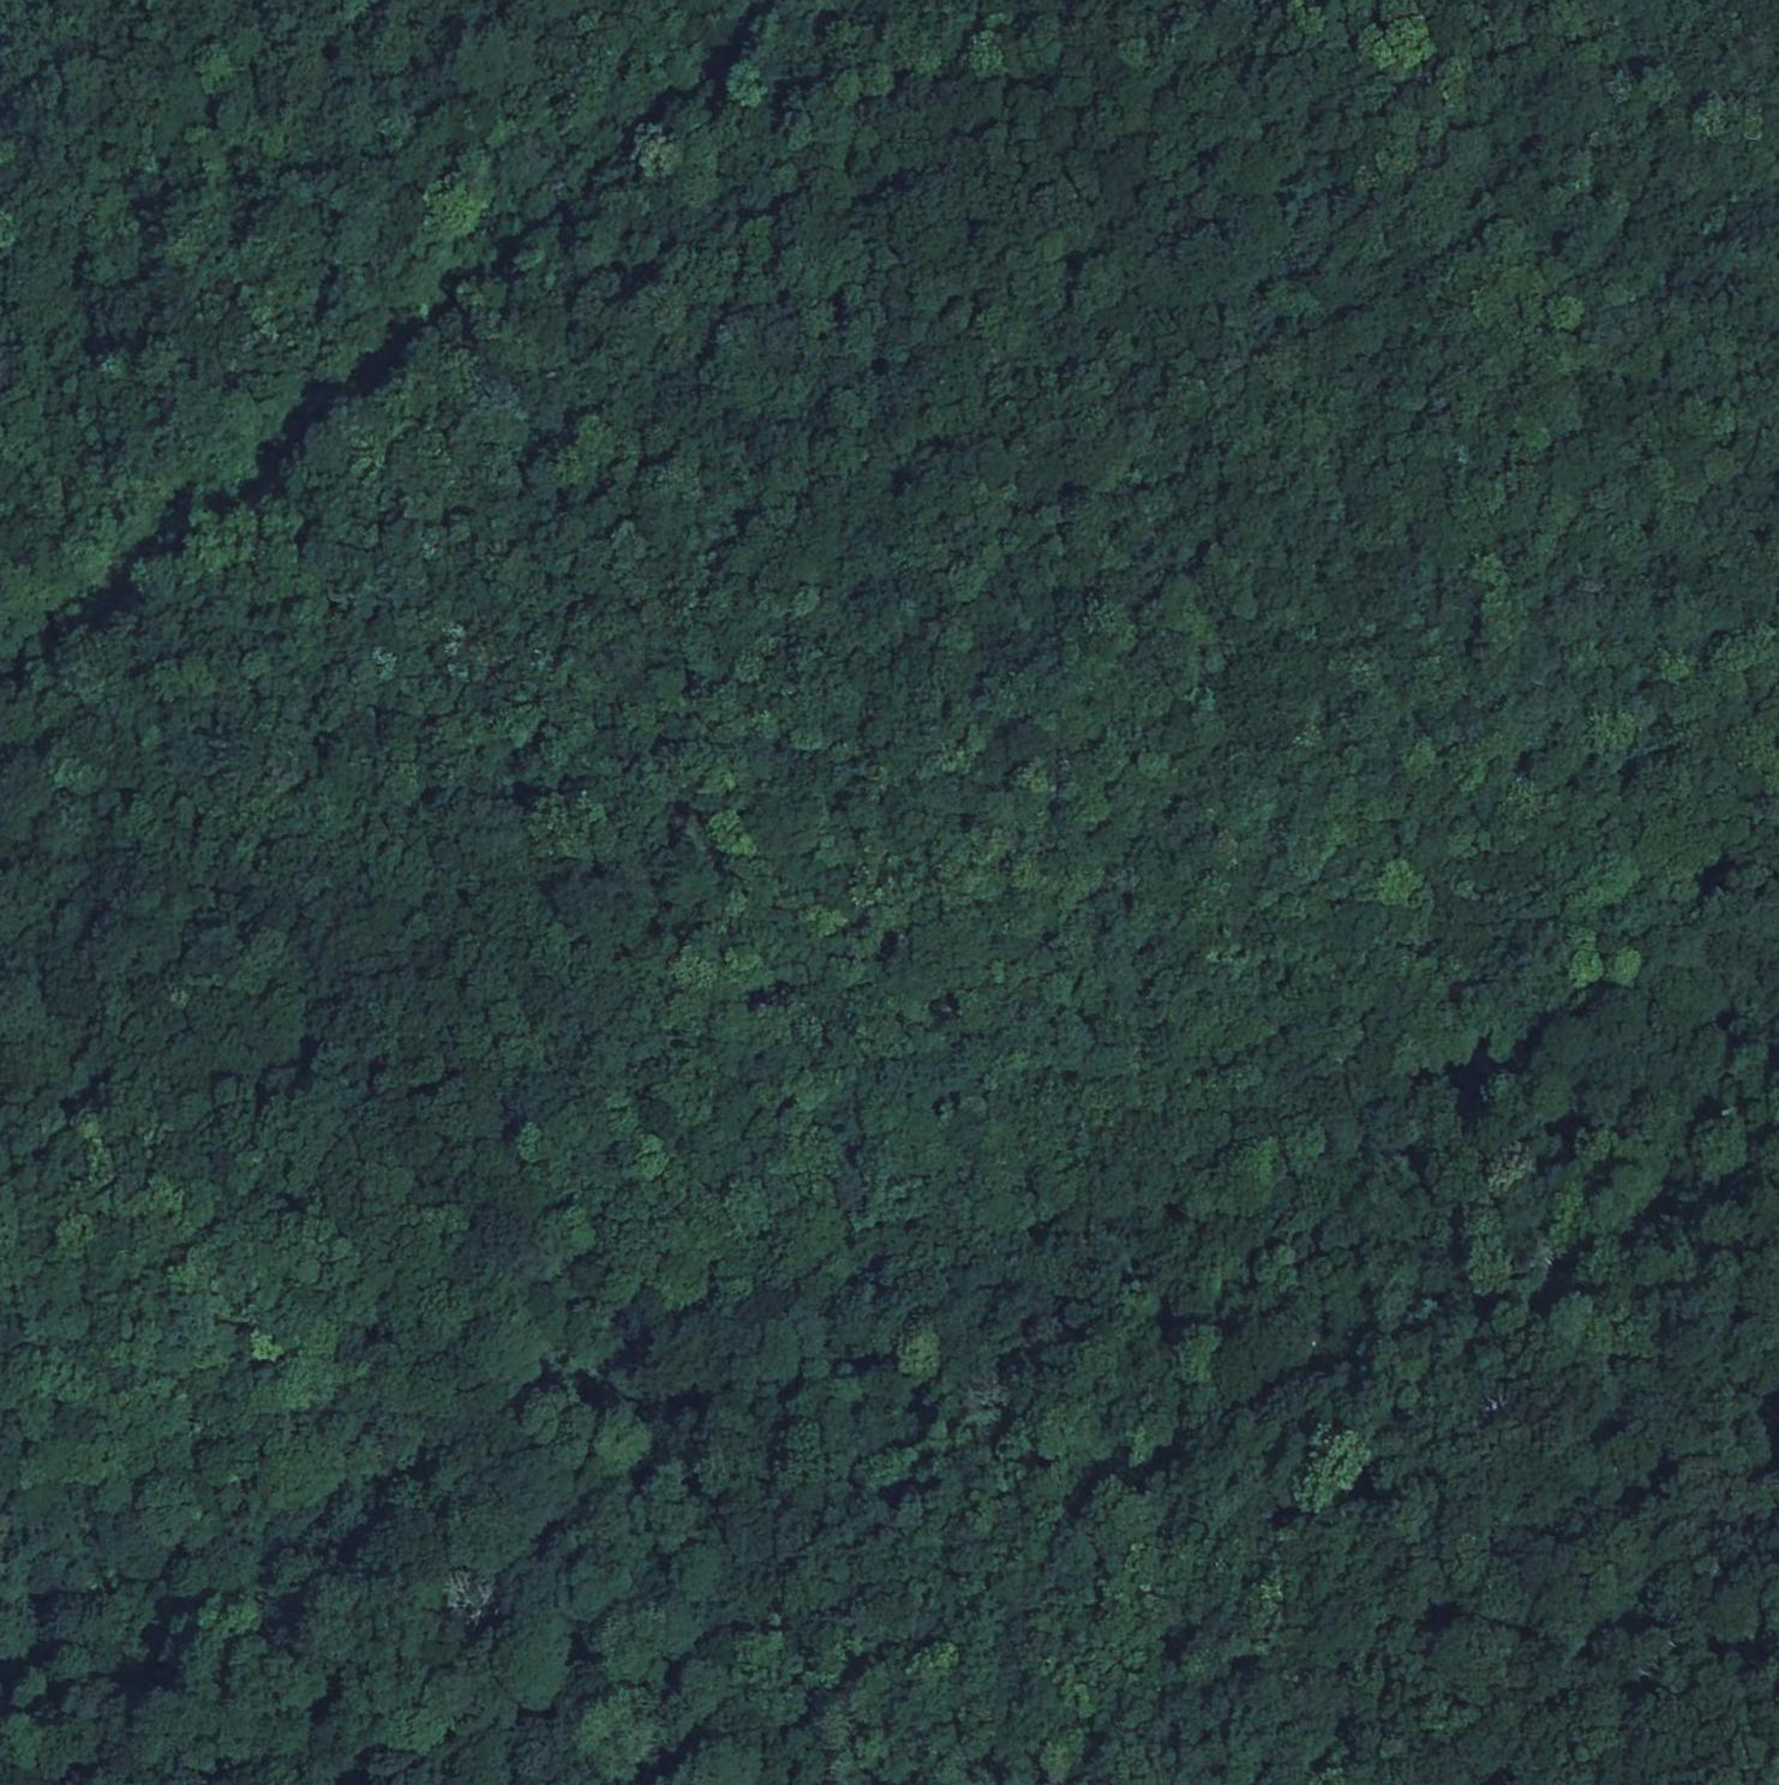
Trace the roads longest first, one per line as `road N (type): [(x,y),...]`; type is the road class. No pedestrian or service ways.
road 1 (track): [(802,0),(0,720)]
road 2 (track): [(0,1696),(96,1707),(159,1687),(610,1398),(665,1387)]

